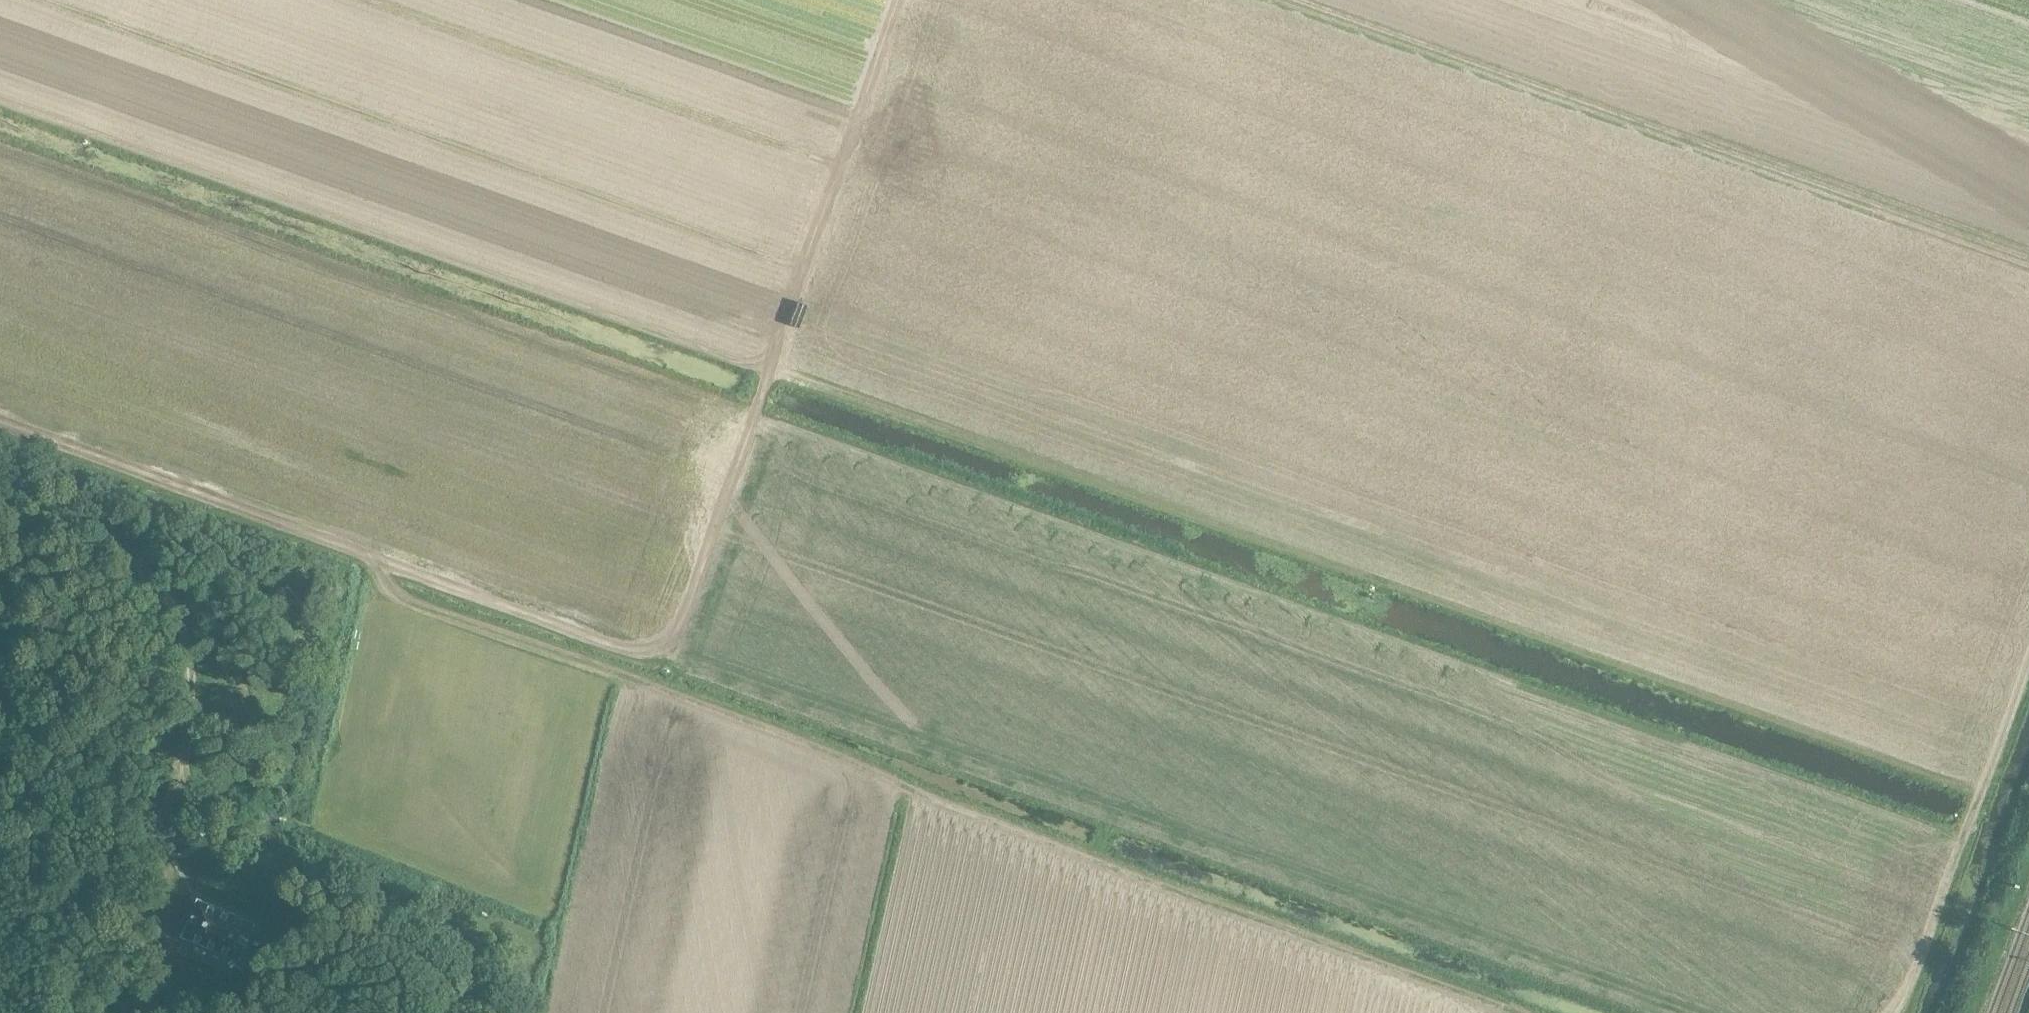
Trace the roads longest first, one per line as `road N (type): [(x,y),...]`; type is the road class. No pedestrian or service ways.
road 1 (track): [(1515,1012),(1057,850),(873,771),(387,589),(389,562)]
road 2 (track): [(899,0),(669,655),(644,656),(389,562)]
road 3 (track): [(389,562),(0,423)]
road 4 (track): [(1900,1012),(2028,659)]

